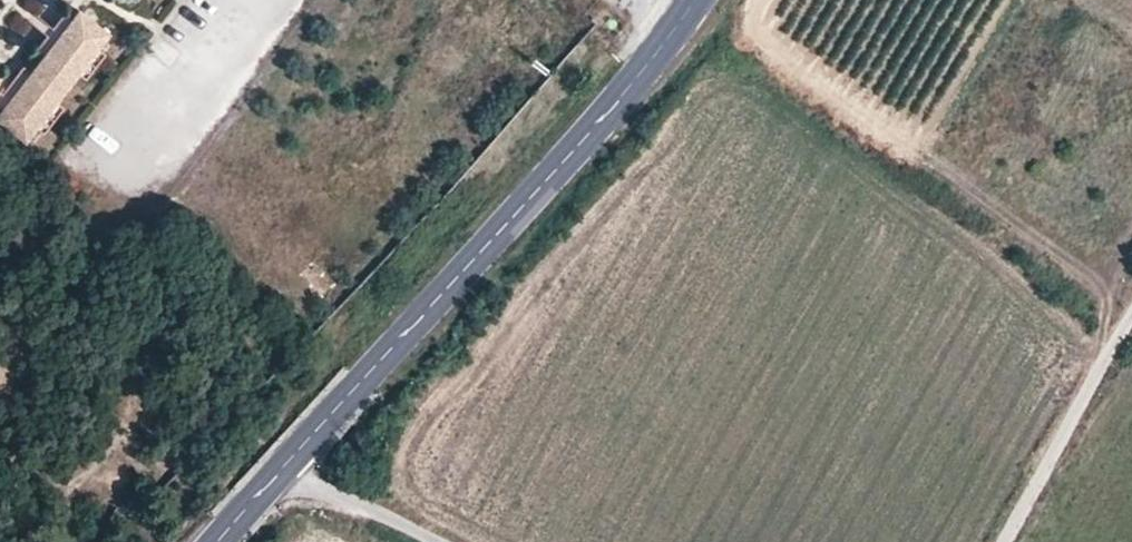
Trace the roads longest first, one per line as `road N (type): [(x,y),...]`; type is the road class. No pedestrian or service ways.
road 1 (secondary): [(275,473),(666,45),(695,0)]
road 2 (track): [(1009,541),(1131,313)]
road 3 (unclassified): [(420,541),(275,473)]

